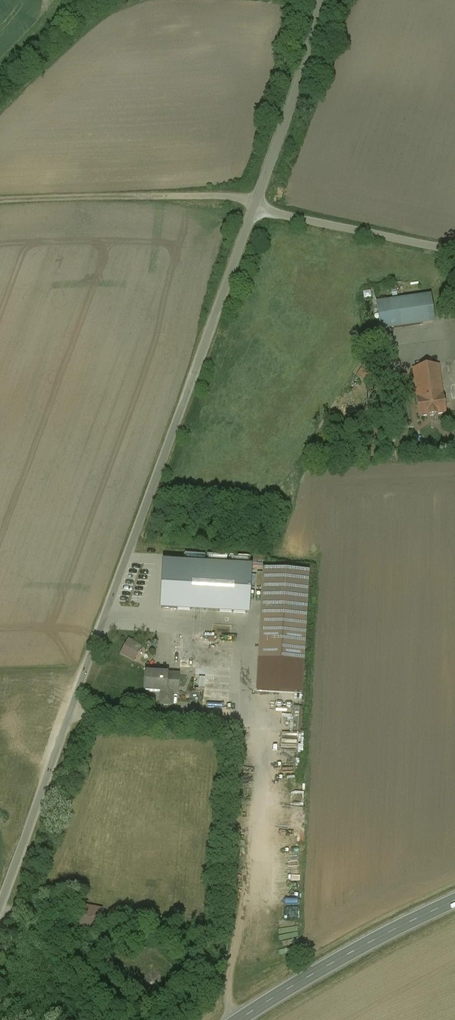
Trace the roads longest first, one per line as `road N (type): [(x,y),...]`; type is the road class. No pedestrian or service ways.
road 1 (unclassified): [(0,907),(272,161),(320,0)]
road 2 (track): [(0,200),(217,197),(253,209)]
road 3 (secondary): [(454,900),(239,1019)]

